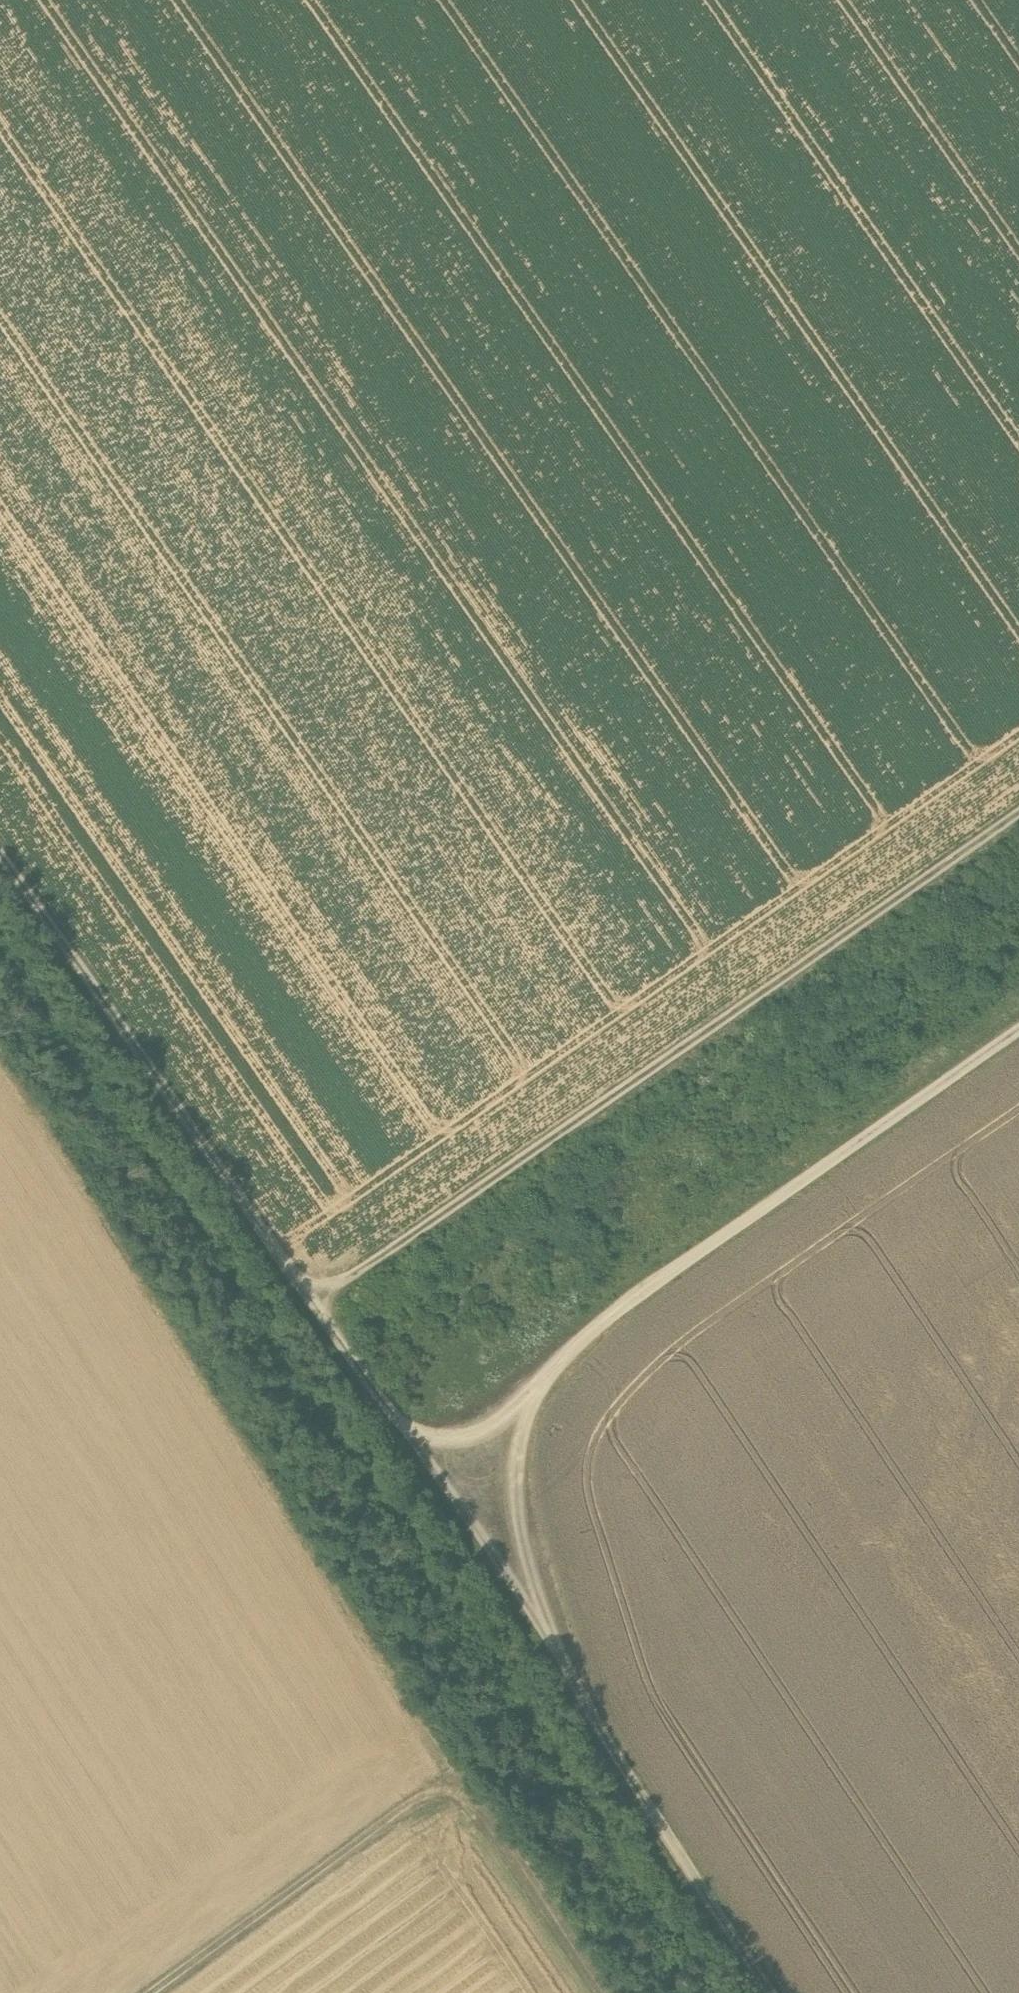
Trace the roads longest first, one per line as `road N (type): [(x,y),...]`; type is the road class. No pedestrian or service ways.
road 1 (track): [(0,852),(416,1448),(770,1992)]
road 2 (track): [(317,1304),(1018,816)]
road 3 (track): [(416,1448),(1018,1033)]
road 4 (track): [(153,1992),(418,1801),(445,1796),(469,1807),(592,1992)]

